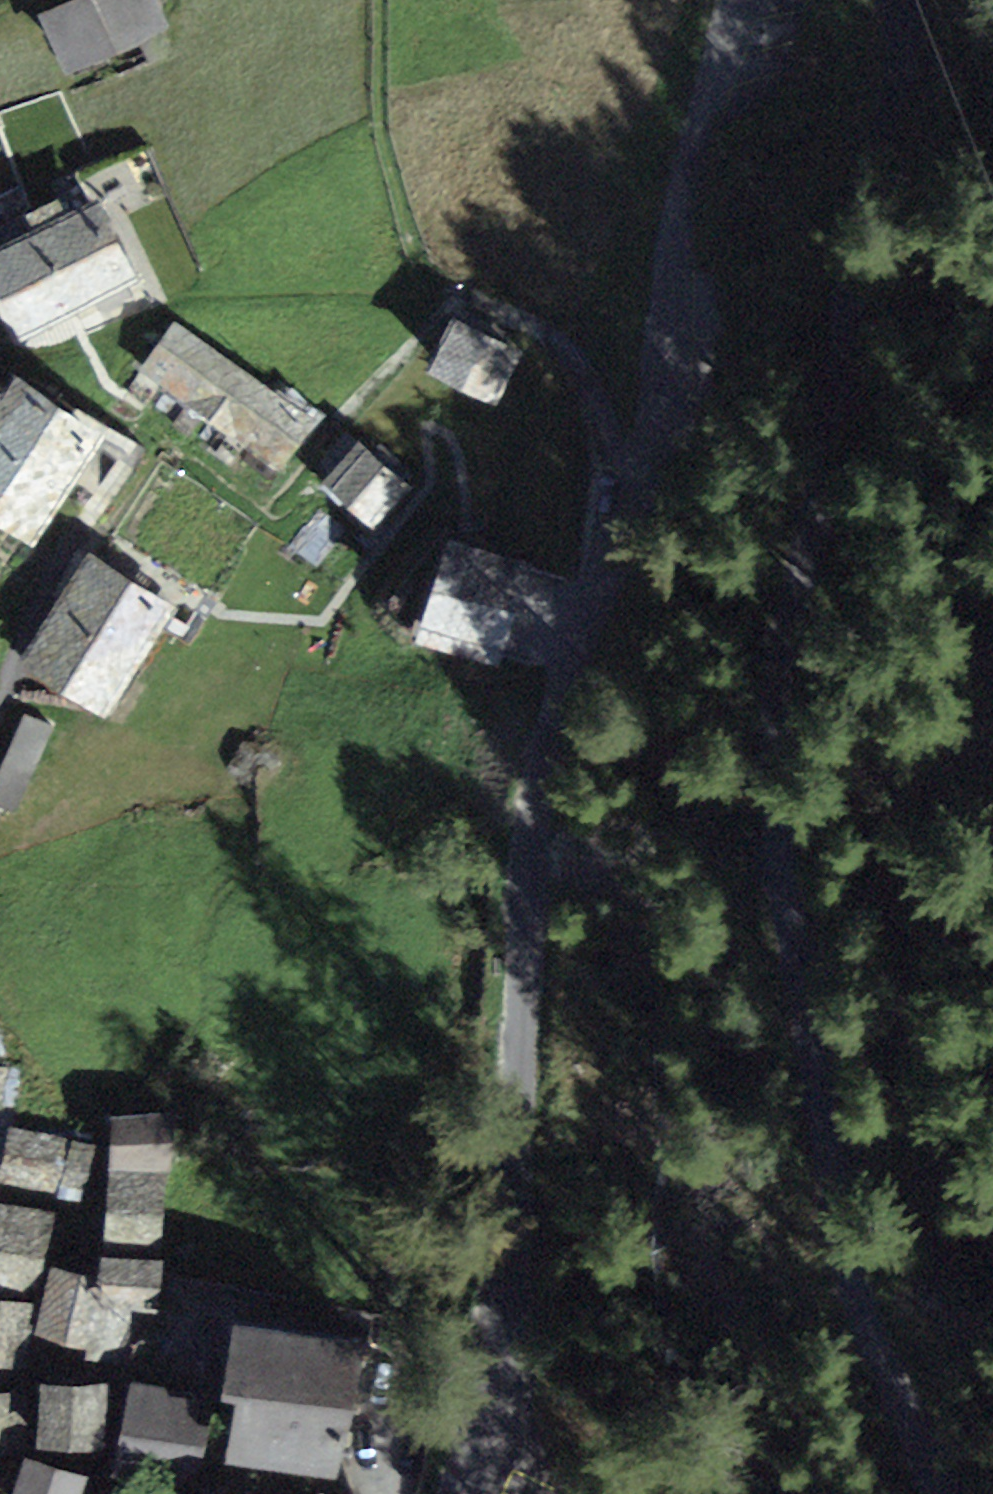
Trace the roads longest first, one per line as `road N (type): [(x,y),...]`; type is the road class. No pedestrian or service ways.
road 1 (unclassified): [(474,1493),(515,1317),(545,906),(575,672),(670,411),(696,172),(740,0)]
road 2 (track): [(904,0),(915,79),(886,179),(851,459),(831,793),(905,1493)]

